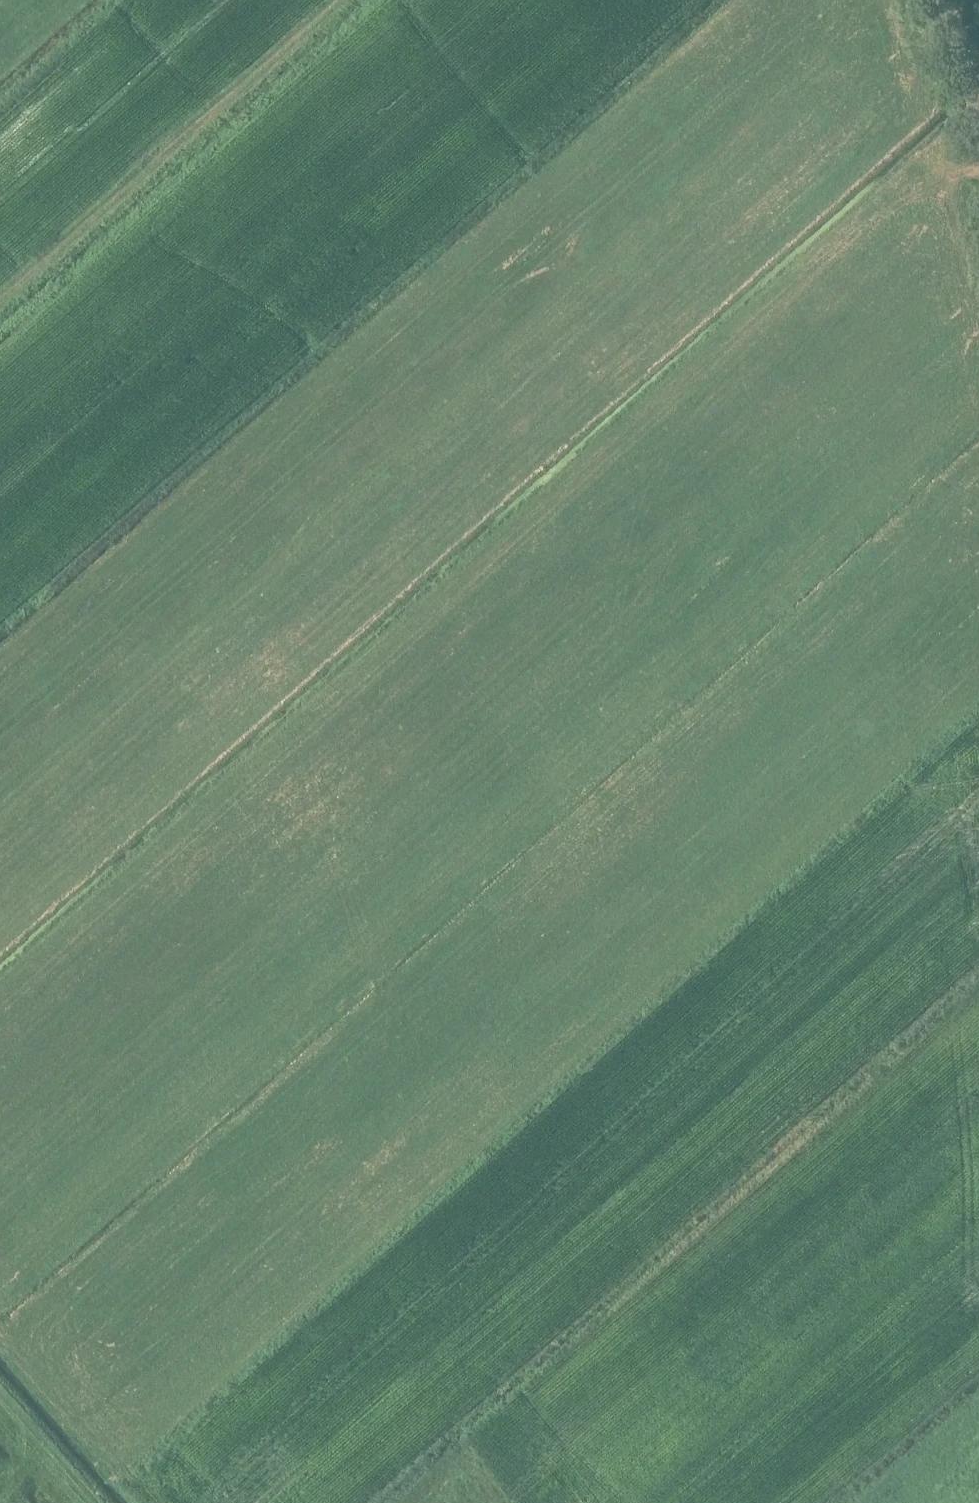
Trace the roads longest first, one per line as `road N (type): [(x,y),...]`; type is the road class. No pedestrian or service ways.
road 1 (tertiary): [(978,132),(942,0)]

